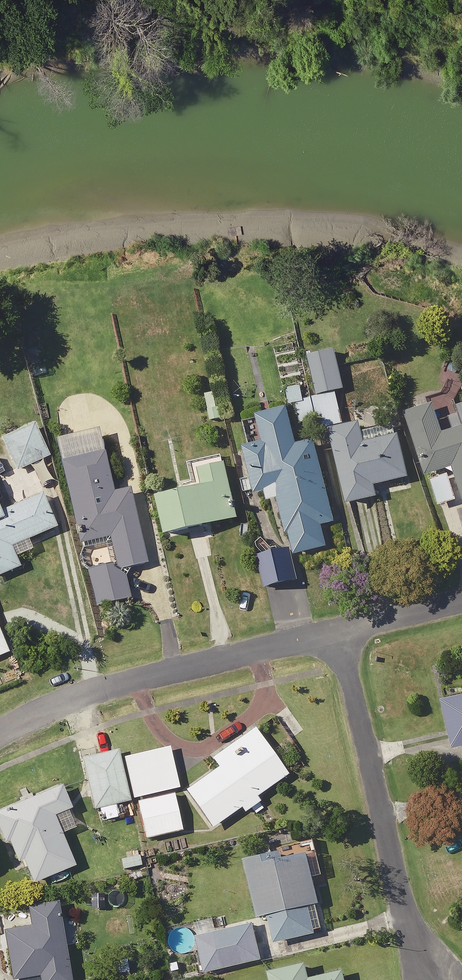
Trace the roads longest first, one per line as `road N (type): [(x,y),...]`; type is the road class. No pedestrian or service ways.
road 1 (residential): [(436,978),(406,918),(338,636)]
road 2 (residential): [(338,636),(52,705),(0,732)]
road 3 (residential): [(461,604),(338,636)]

